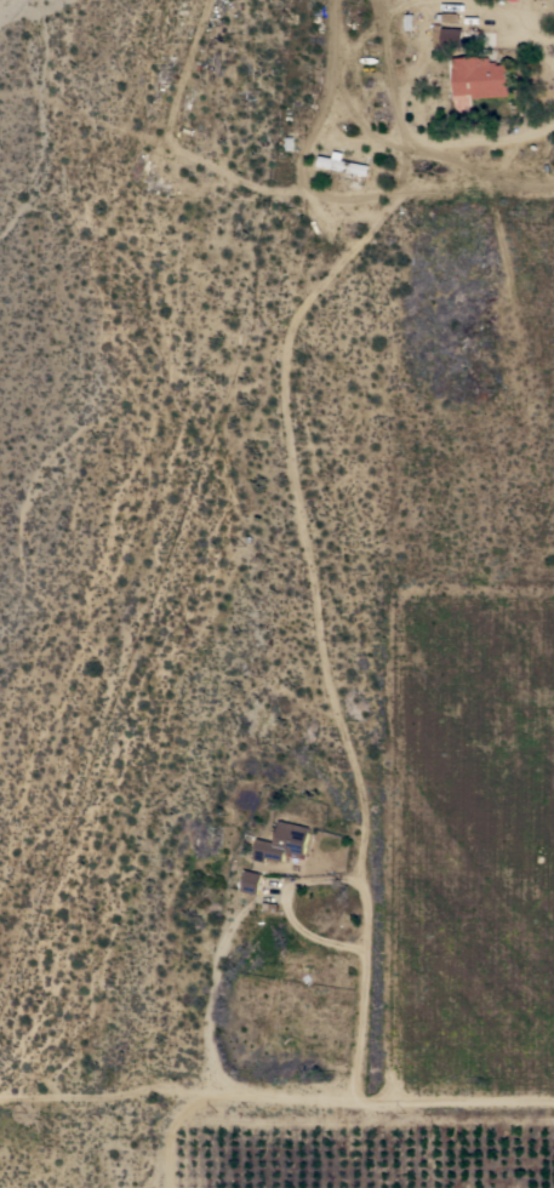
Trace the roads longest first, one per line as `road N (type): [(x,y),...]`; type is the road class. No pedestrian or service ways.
road 1 (track): [(553,125),(415,158),(367,244),(291,333),(284,387),(322,658),(369,818),(361,870),(370,963),(358,1107)]
road 2 (track): [(193,1107),(553,1106)]
road 3 (track): [(215,1107),(209,1021),(221,949),(240,916),(270,886),(362,878)]

